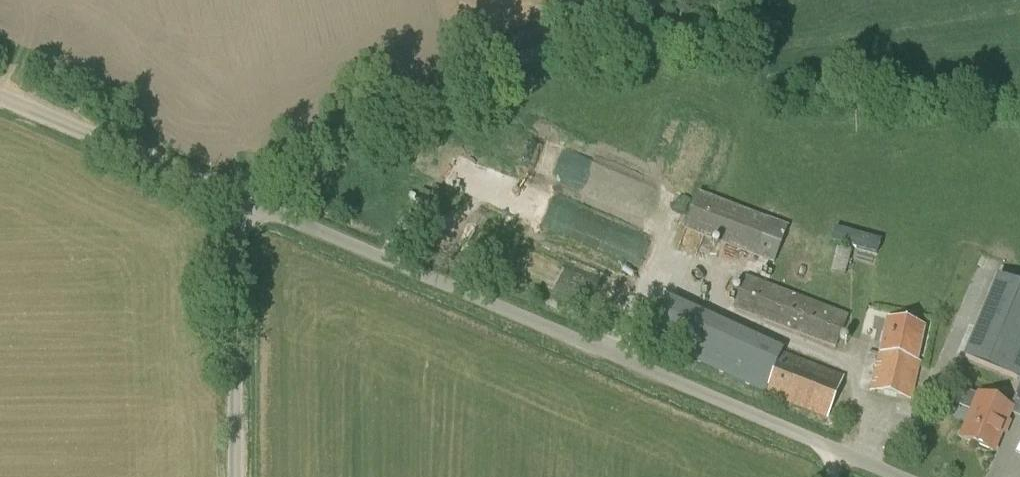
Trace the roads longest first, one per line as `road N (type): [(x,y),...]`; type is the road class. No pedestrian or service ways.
road 1 (unclassified): [(908,476),(237,194)]
road 2 (unclassified): [(237,194),(277,164),(652,0)]
road 3 (unclassified): [(234,476),(237,194)]
road 4 (unclassified): [(237,194),(0,95)]

